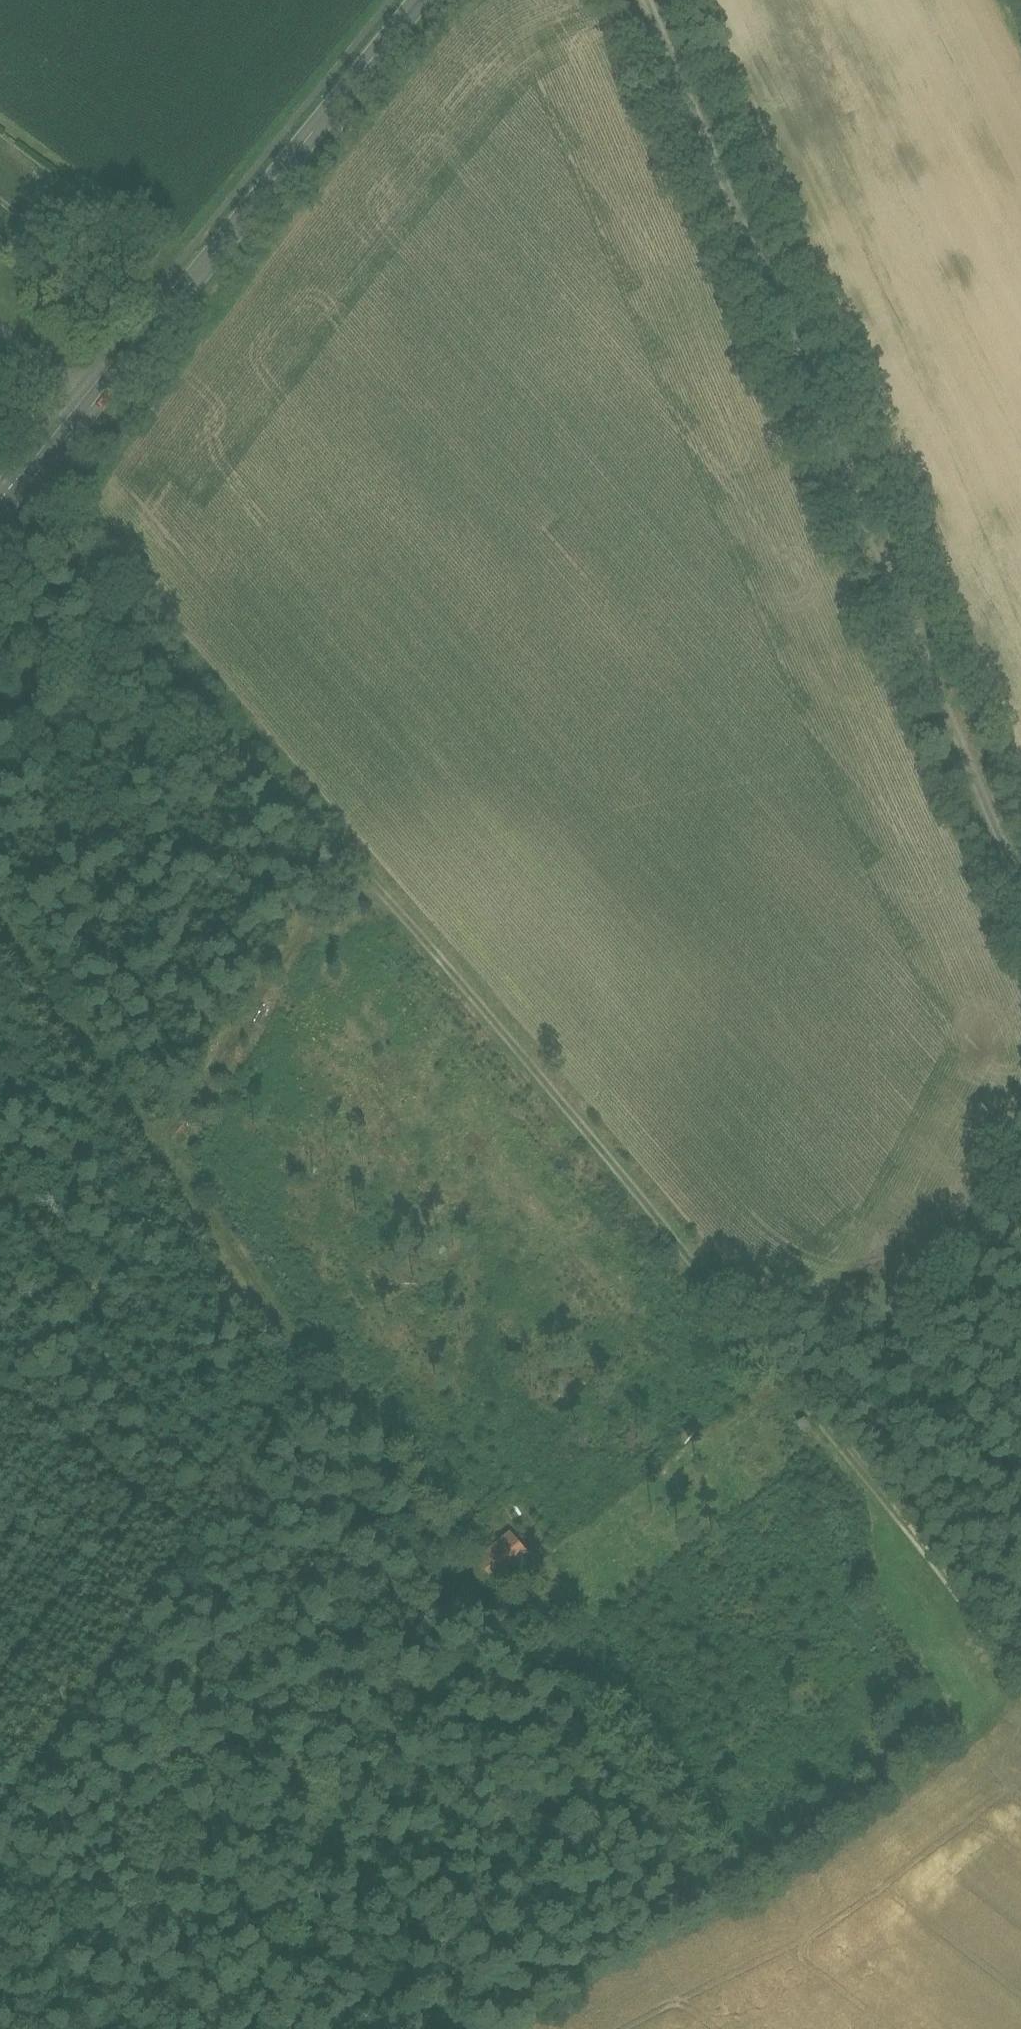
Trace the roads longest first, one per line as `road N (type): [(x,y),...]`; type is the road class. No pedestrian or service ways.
road 1 (track): [(1020,1697),(67,434)]
road 2 (track): [(1020,886),(639,0)]
road 3 (tertiary): [(418,0),(0,516)]

